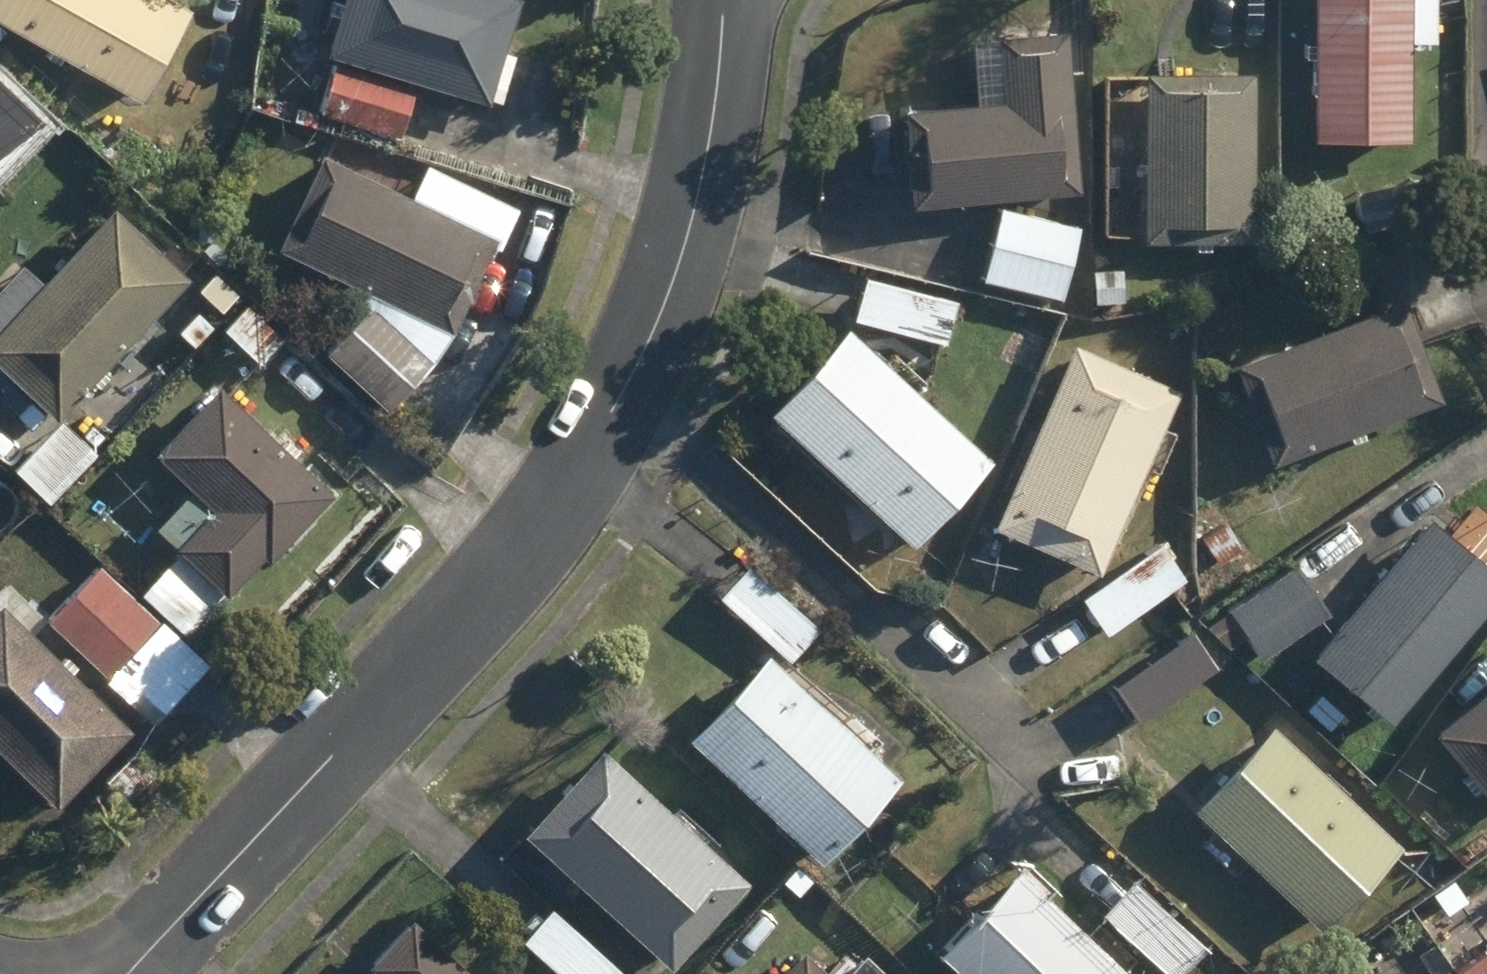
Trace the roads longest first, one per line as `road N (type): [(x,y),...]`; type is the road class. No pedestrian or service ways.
road 1 (residential): [(718,0),(692,191),(632,385),(532,529),(135,973)]

